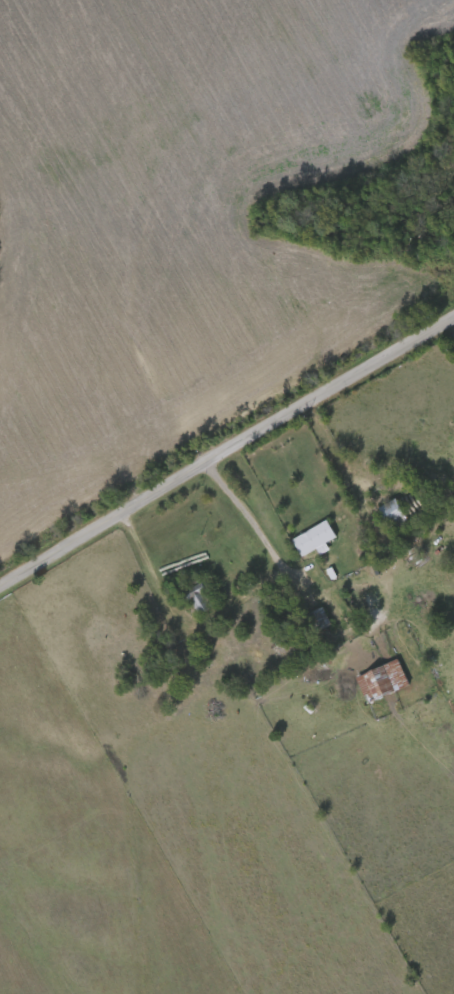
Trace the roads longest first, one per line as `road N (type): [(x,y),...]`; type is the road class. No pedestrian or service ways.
road 1 (residential): [(0,590),(453,324)]

